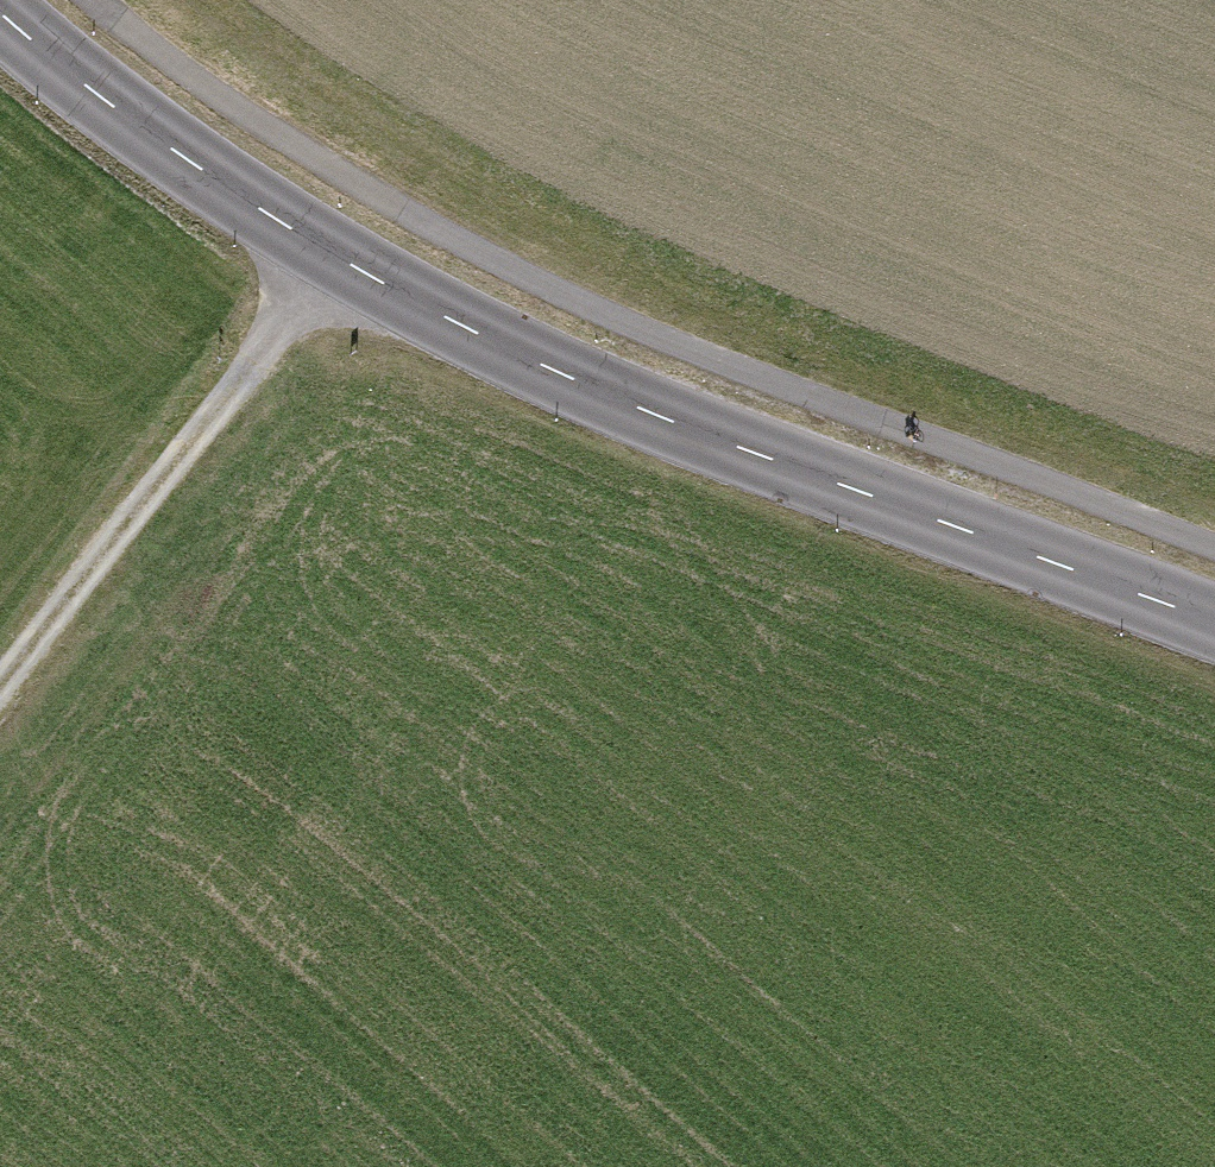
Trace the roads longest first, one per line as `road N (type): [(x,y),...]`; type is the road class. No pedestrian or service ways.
road 1 (tertiary): [(1214,623),(651,412),(486,337),(334,252),(94,94),(0,12)]
road 2 (motorway): [(0,586),(892,659),(1214,712)]
road 3 (motorway): [(1214,300),(830,240),(0,179)]
road 4 (track): [(0,685),(334,252)]

